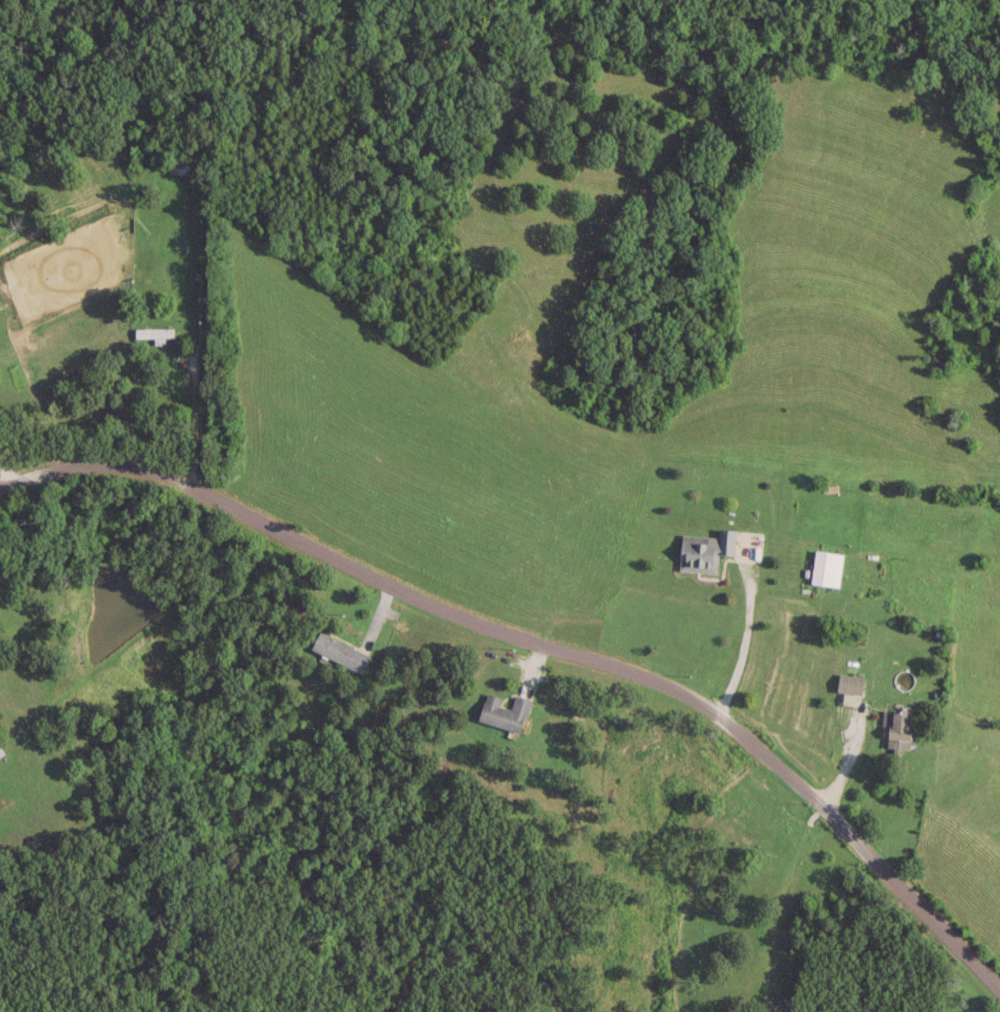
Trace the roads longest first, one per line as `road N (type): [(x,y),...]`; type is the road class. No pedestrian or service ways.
road 1 (residential): [(999,987),(716,710),(660,676),(437,608),(157,469),(112,461),(0,492)]

